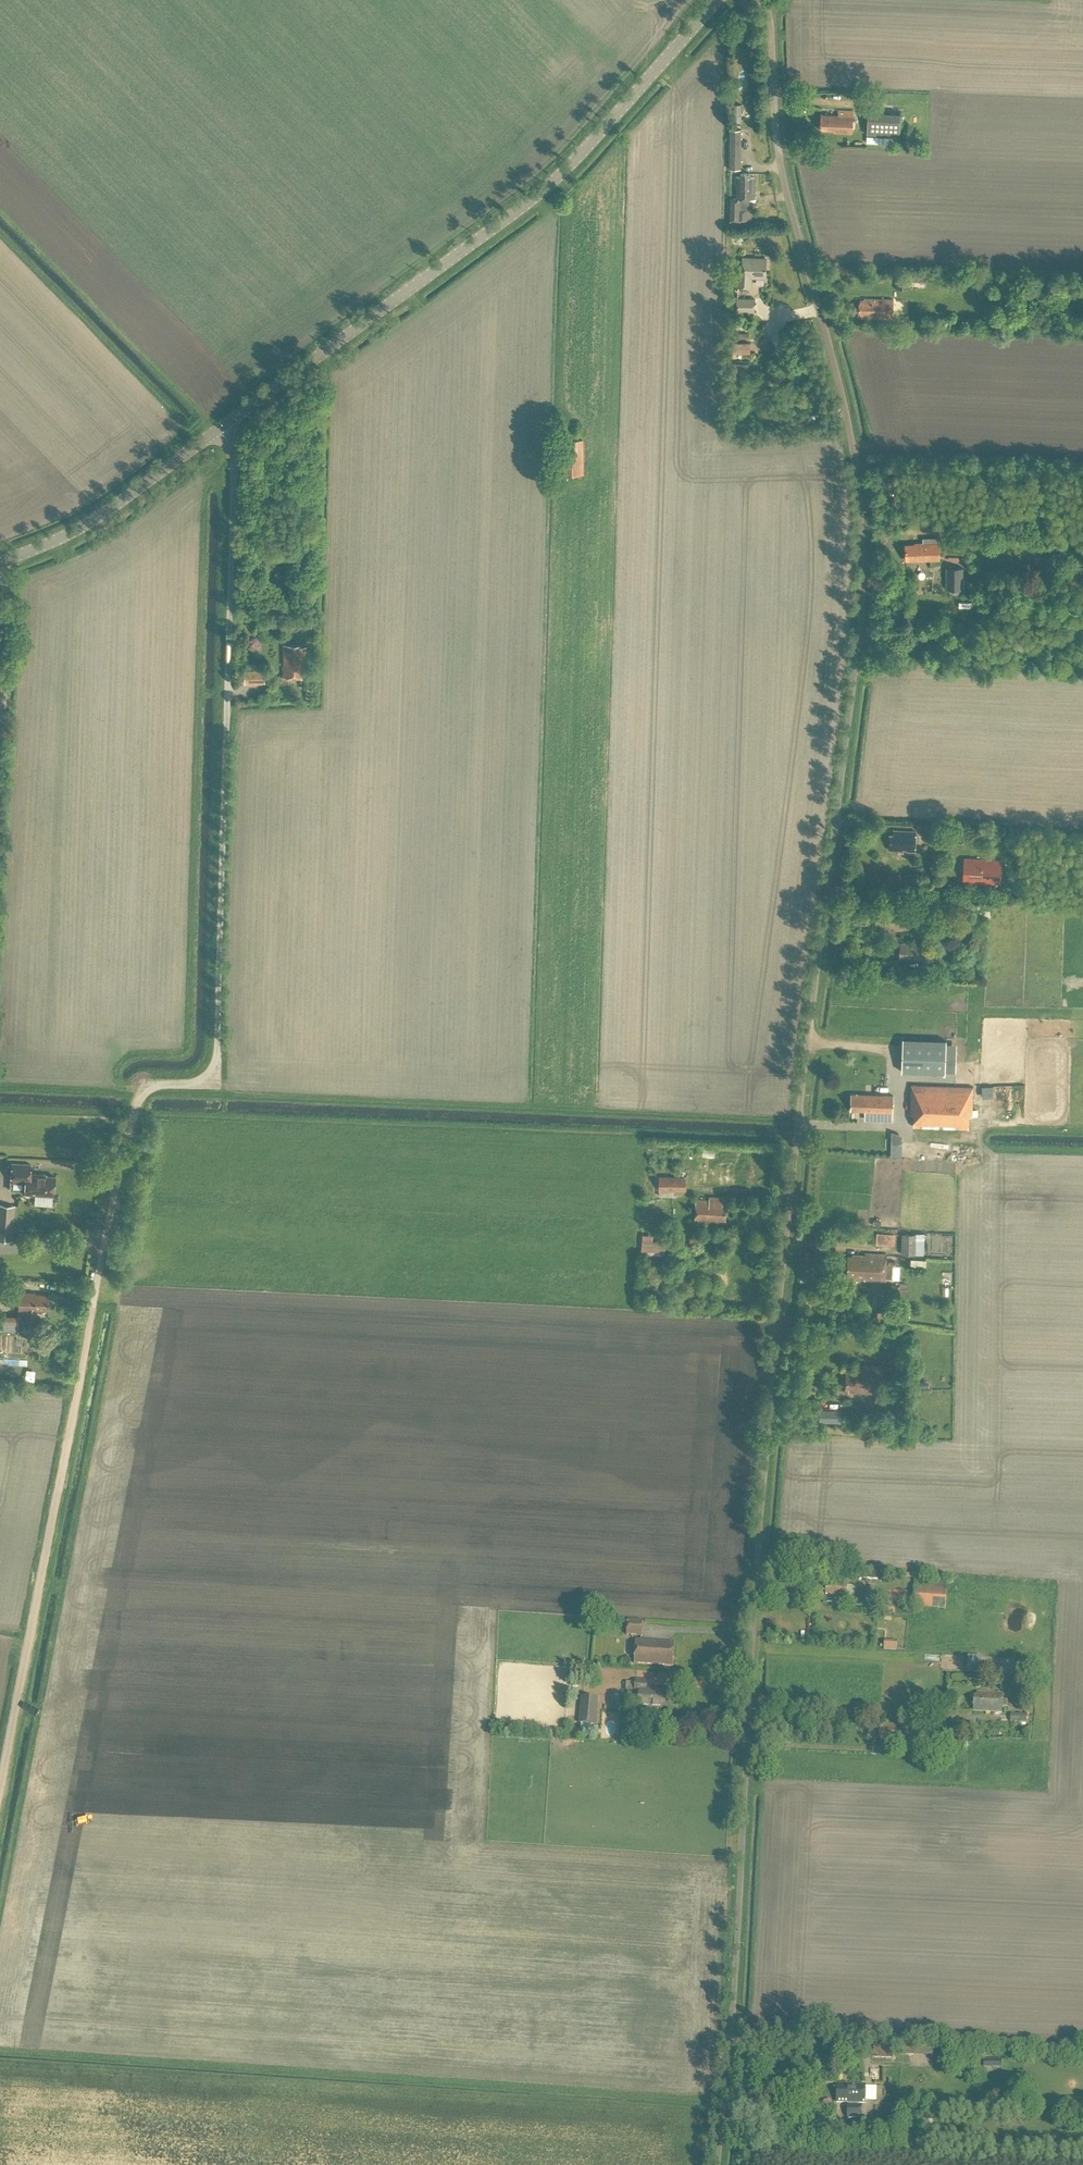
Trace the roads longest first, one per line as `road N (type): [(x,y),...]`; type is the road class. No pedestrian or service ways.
road 1 (unclassified): [(718,2164),(763,1493),(863,567),(852,438),(780,160),(764,0)]
road 2 (unclassified): [(0,1788),(137,1101),(155,1084),(202,1081),(216,1062),(234,463),(228,424)]
road 3 (secondary): [(228,424),(528,202),(716,0)]
road 4 (secondary): [(0,562),(91,521),(228,424)]

